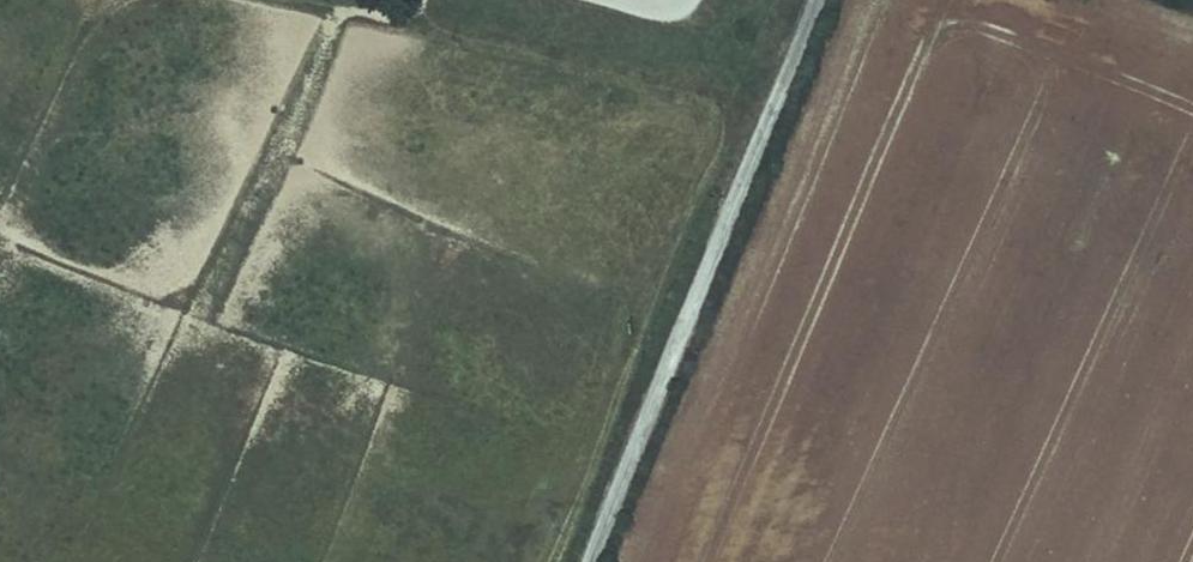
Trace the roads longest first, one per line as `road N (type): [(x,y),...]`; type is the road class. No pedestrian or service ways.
road 1 (unclassified): [(815,0),(591,561)]

